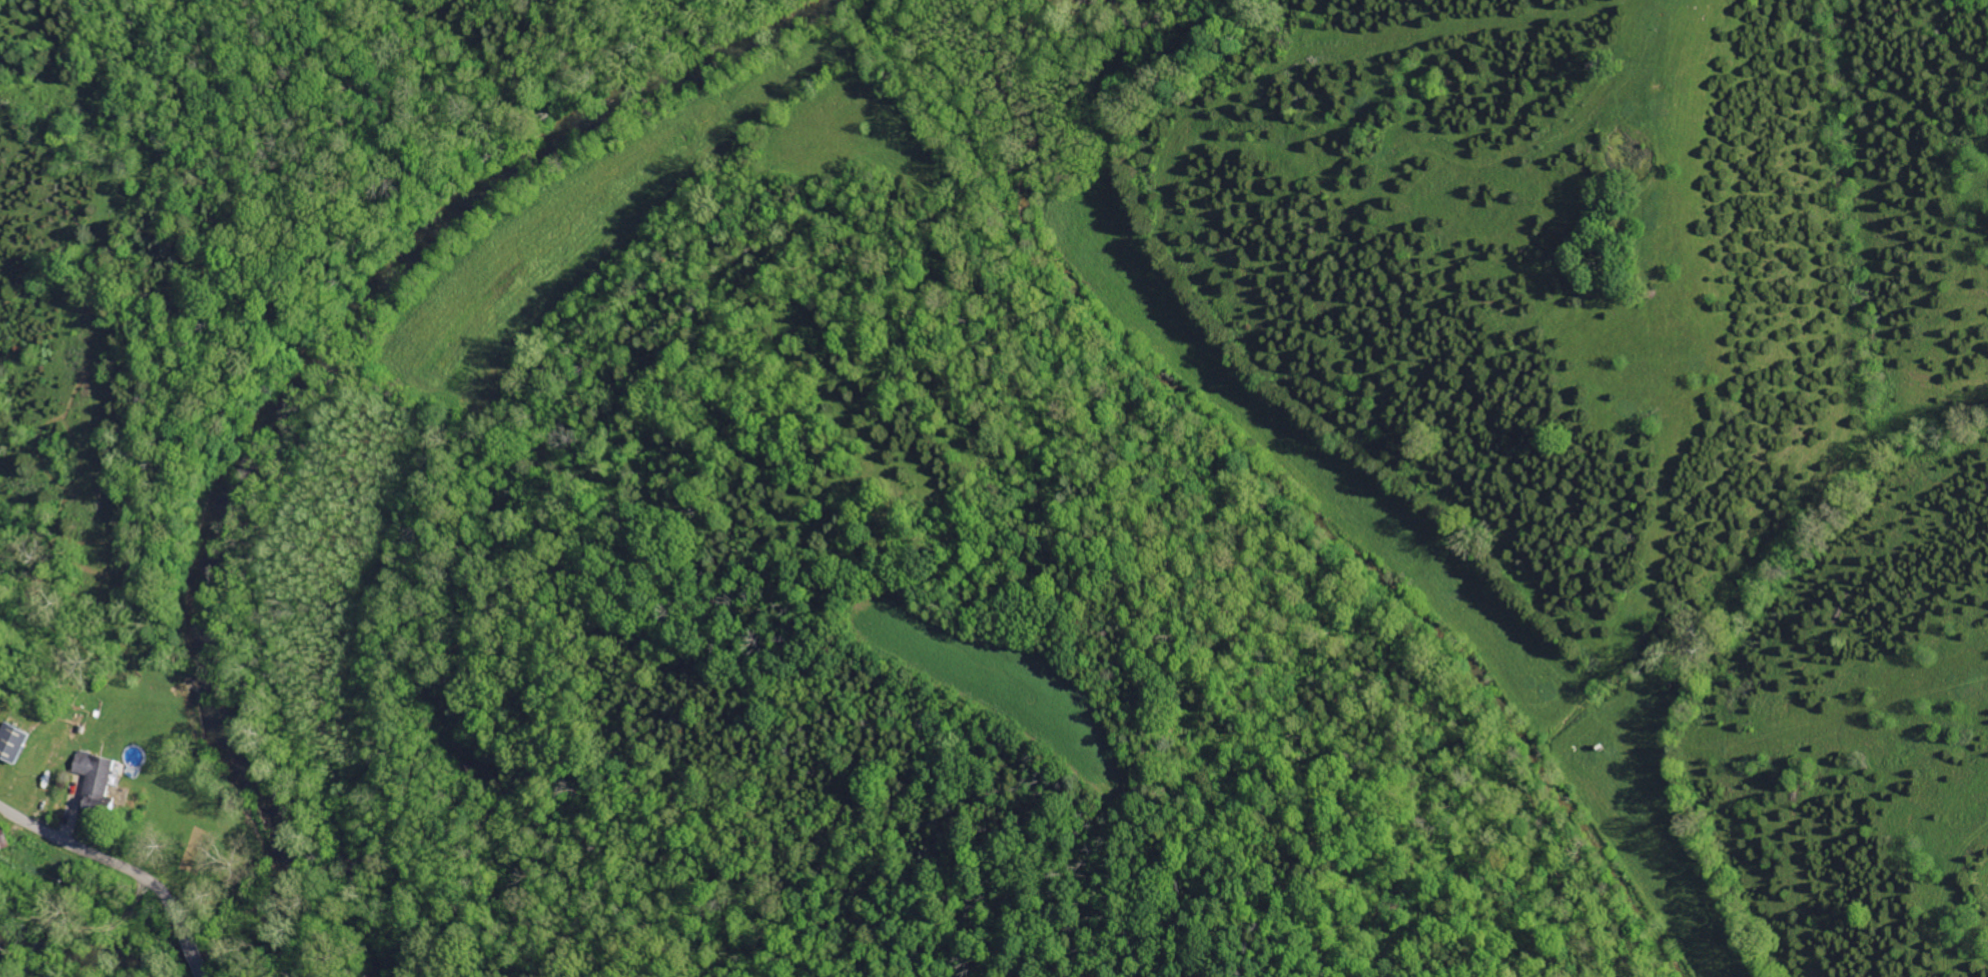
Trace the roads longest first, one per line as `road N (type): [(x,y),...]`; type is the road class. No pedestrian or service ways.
road 1 (residential): [(192,934),(148,879),(0,806)]

